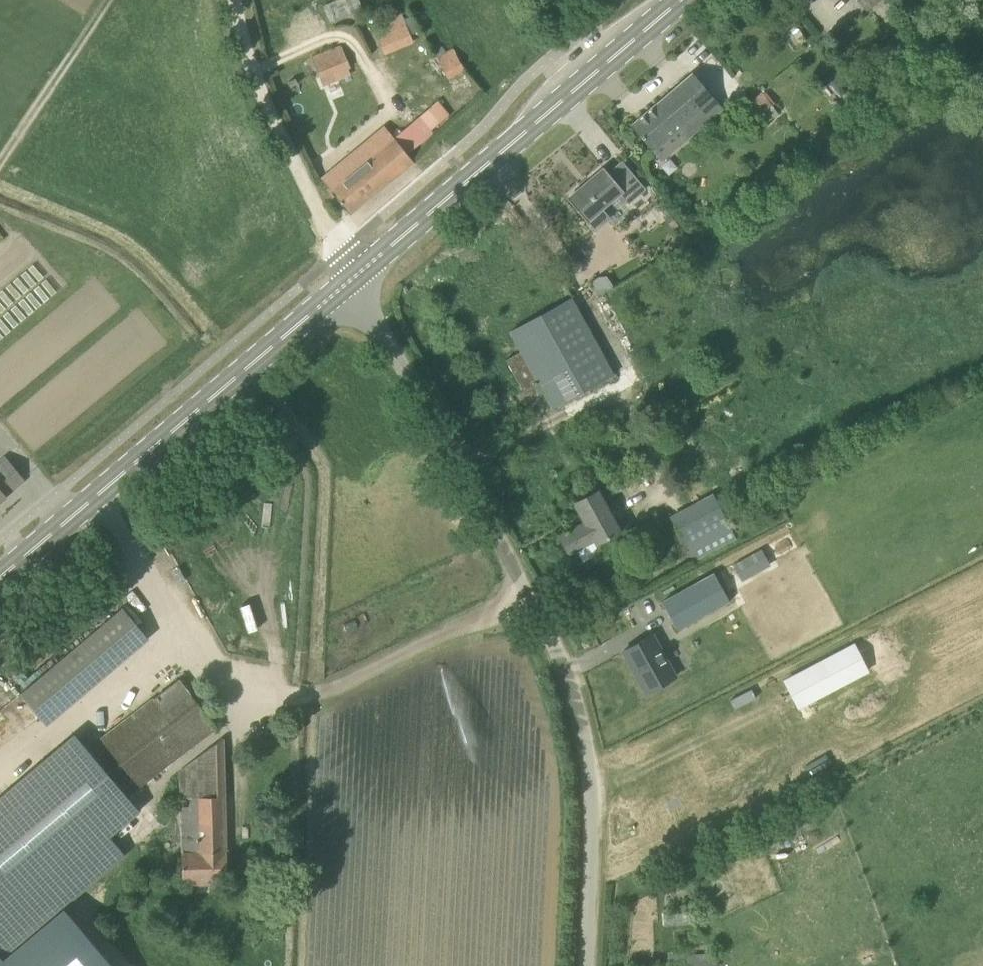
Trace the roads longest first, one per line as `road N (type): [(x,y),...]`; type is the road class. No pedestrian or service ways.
road 1 (unclassified): [(587,965),(593,817),(586,742),(566,674),(355,277)]
road 2 (primary): [(0,578),(355,277)]
road 3 (primary): [(355,277),(678,0)]
road 4 (track): [(236,0),(277,129),(341,251)]
road 5 (track): [(106,0),(0,162)]

